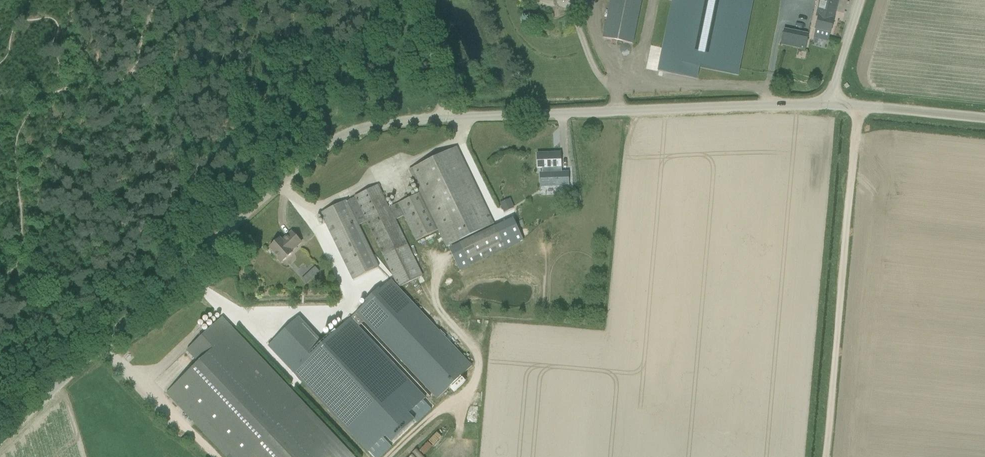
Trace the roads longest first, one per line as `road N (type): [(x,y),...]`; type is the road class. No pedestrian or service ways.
road 1 (unclassified): [(0,440),(279,183),(347,133),(447,116),(834,105)]
road 2 (track): [(859,106),(826,456)]
road 3 (unclassified): [(984,119),(834,105)]
road 4 (track): [(447,116),(406,0)]

